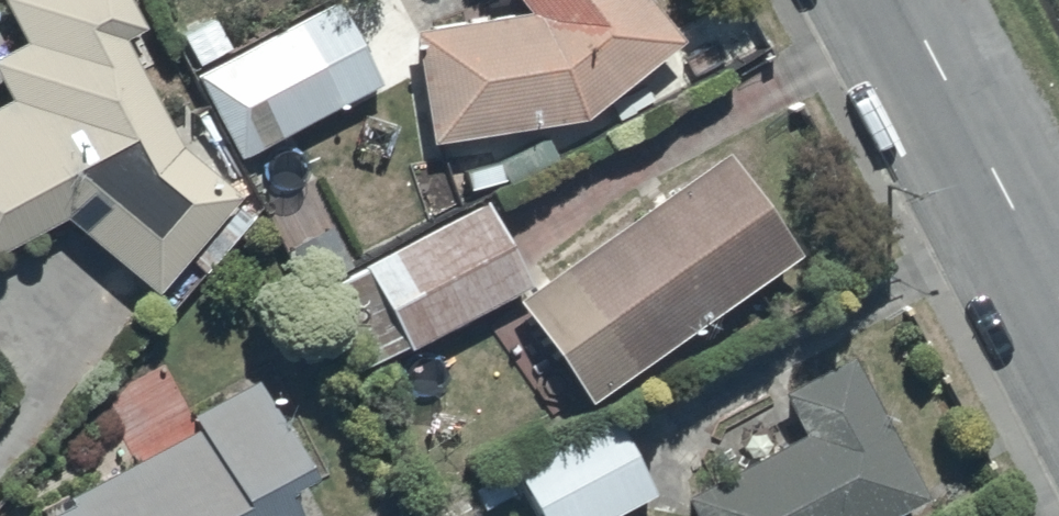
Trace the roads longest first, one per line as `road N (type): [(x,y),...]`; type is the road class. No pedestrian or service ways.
road 1 (secondary): [(1058,286),(908,0)]

